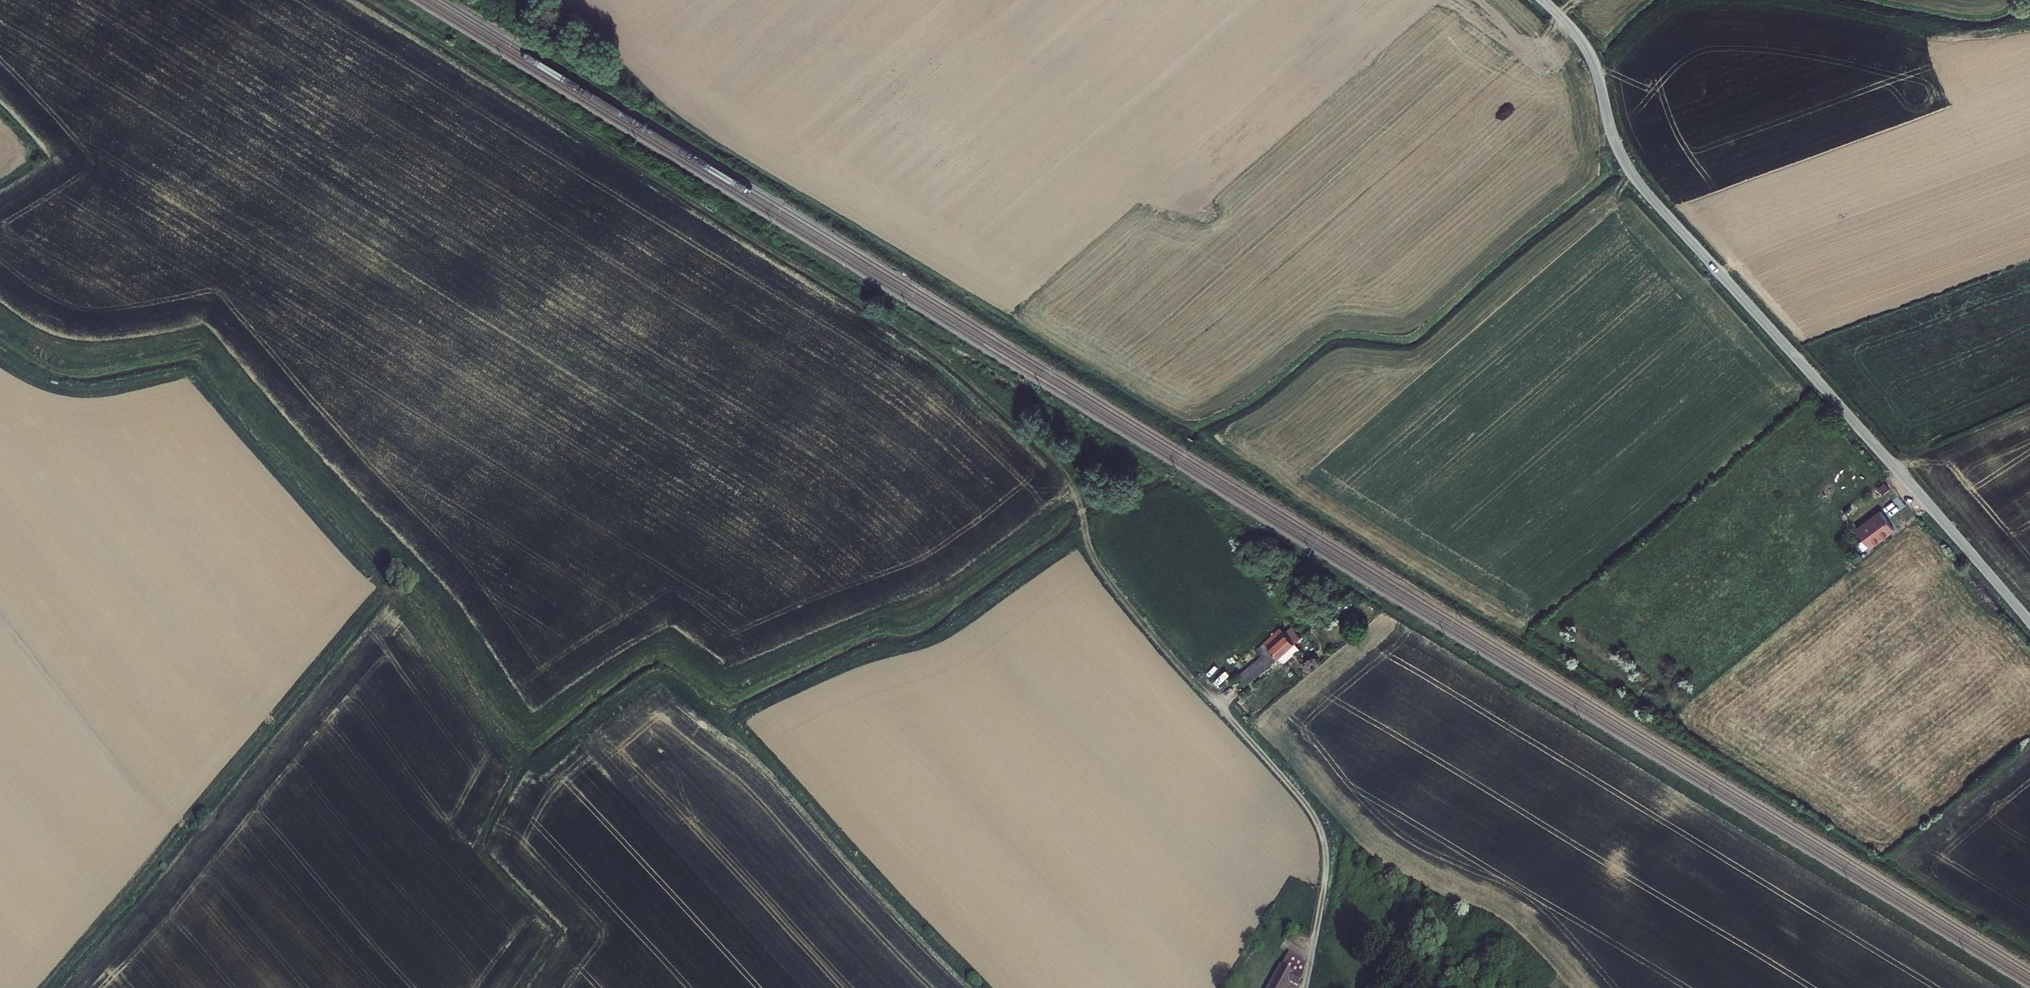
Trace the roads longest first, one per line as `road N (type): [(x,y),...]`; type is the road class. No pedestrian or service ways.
road 1 (track): [(1218,703),(1100,569),(1061,470),(935,353),(367,0)]
road 2 (unclassified): [(2029,622),(1636,180),(1612,135),(1588,53),(1542,0)]
road 3 (unclassified): [(1306,987),(1326,872),(1323,839),(1307,805),(1218,703)]

